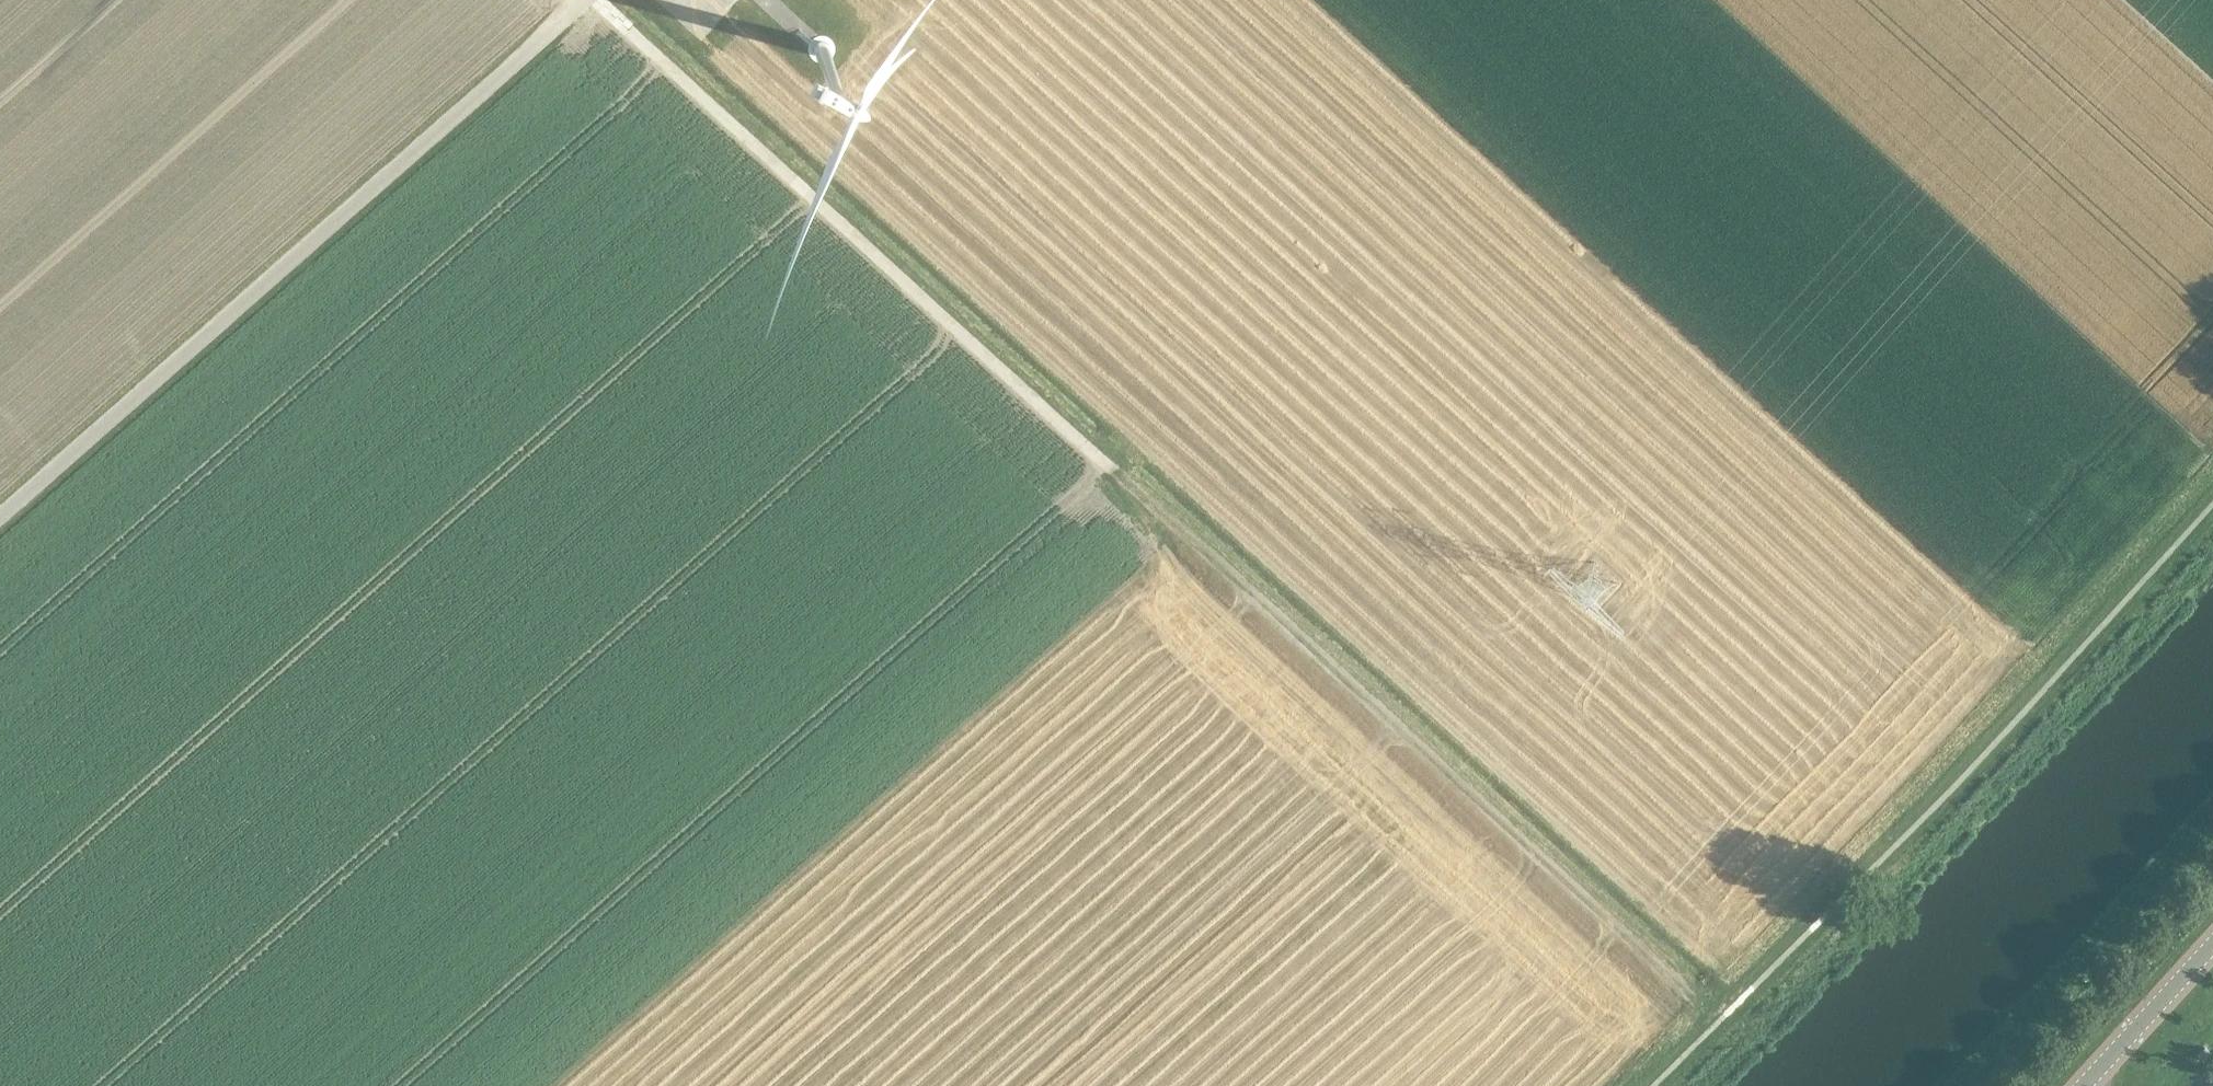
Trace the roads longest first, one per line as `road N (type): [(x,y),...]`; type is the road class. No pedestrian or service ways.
road 1 (unclassified): [(2082,1085),(2212,943)]

